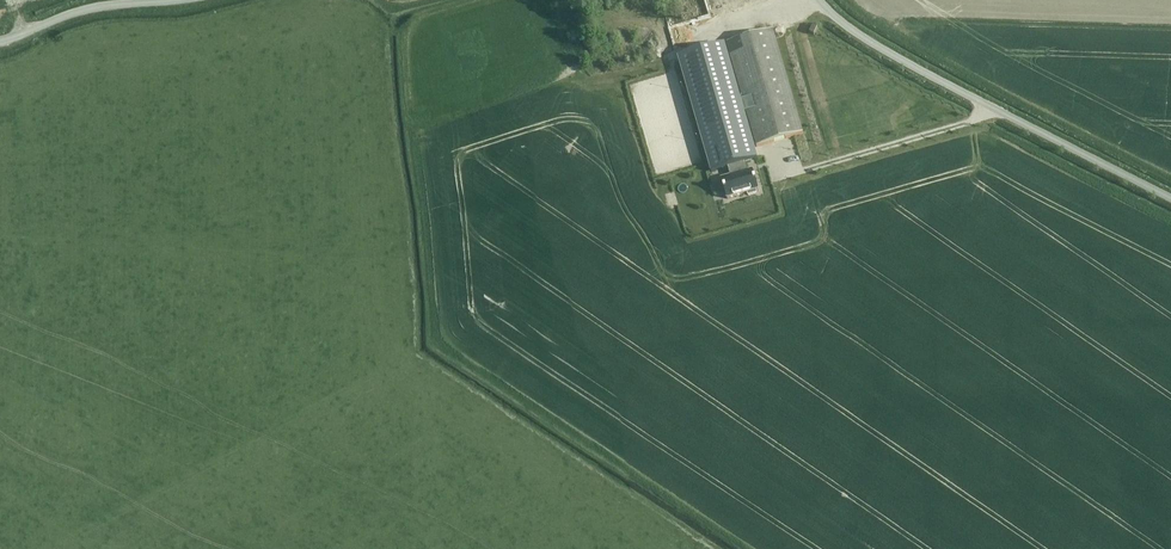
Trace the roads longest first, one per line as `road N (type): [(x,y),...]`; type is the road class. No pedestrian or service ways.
road 1 (tertiary): [(1170,200),(865,41),(816,0)]
road 2 (tertiary): [(0,42),(76,15),(177,0)]

